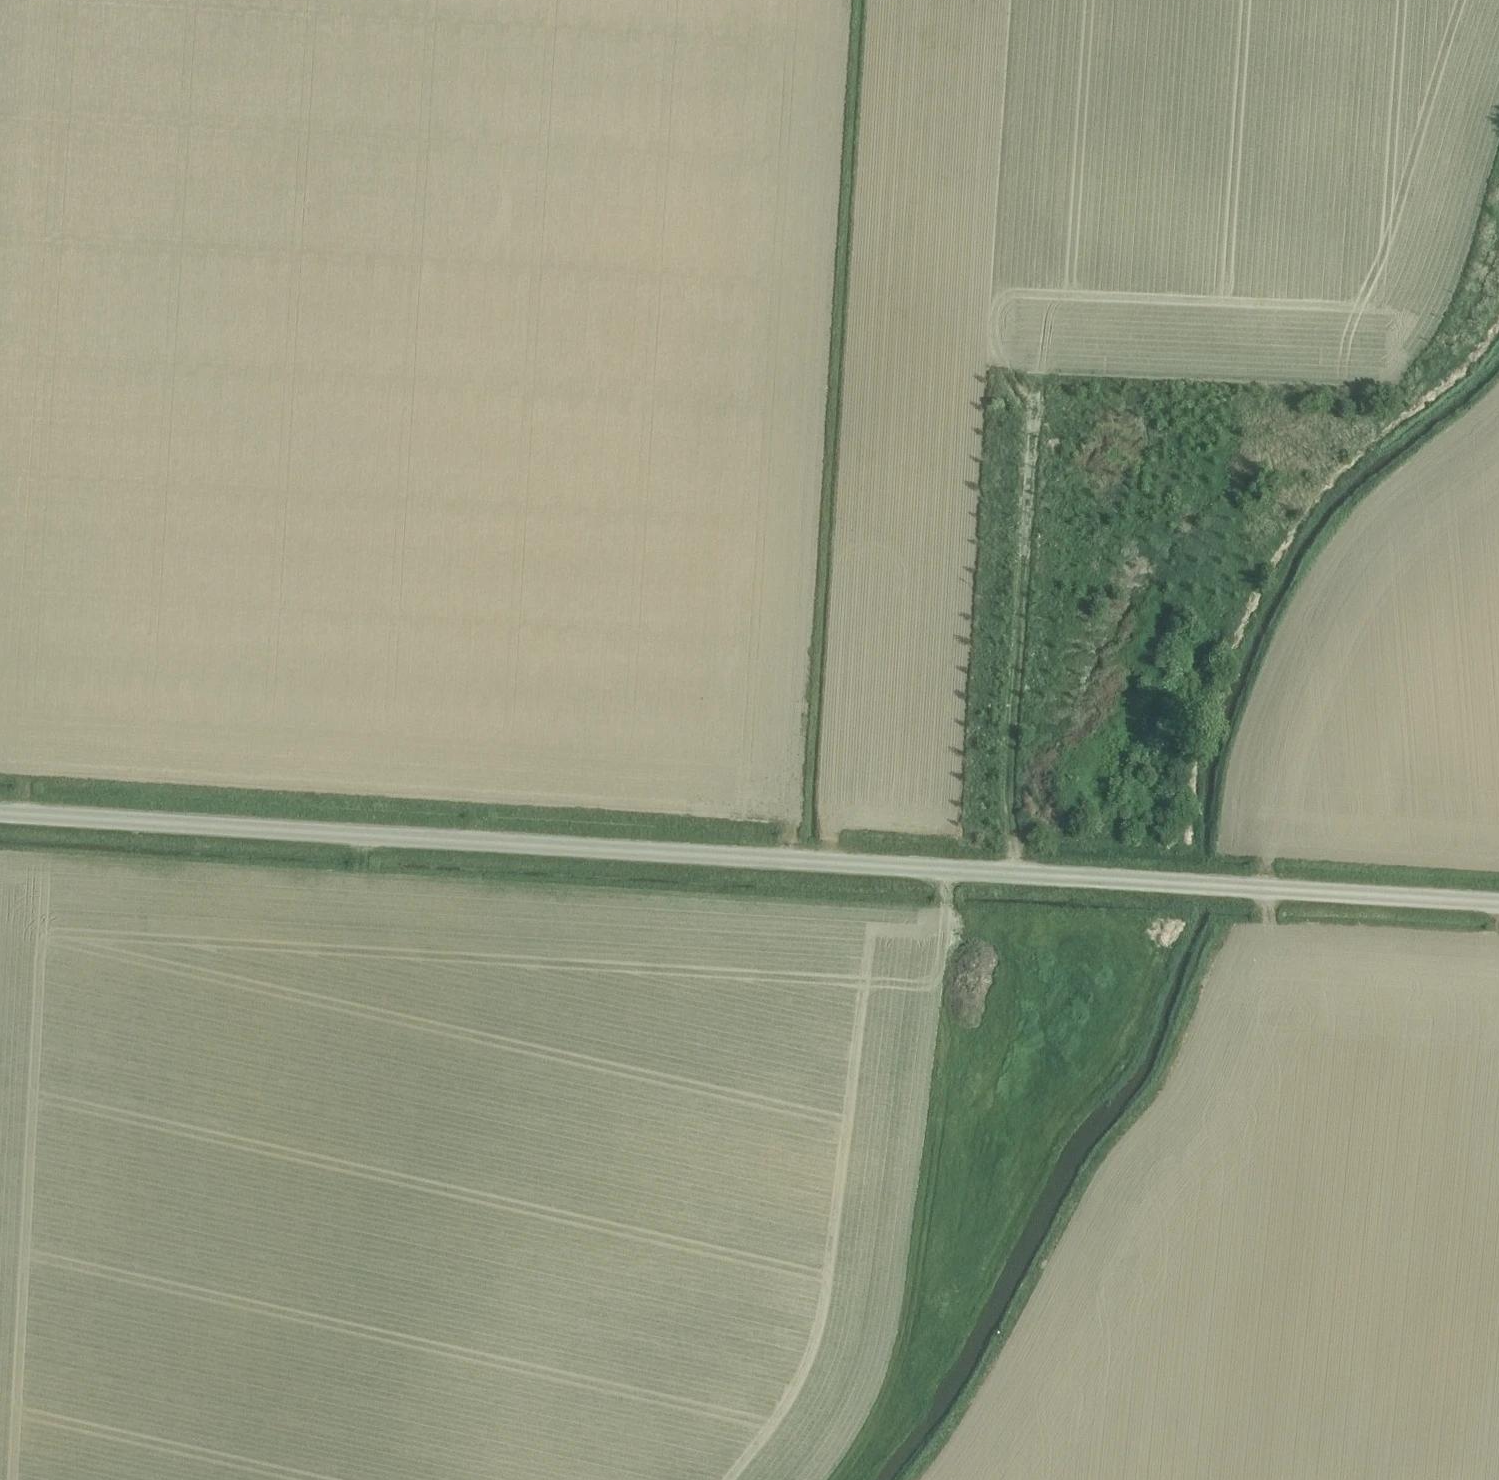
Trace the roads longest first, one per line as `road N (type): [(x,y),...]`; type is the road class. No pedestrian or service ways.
road 1 (unclassified): [(0,812),(1498,901)]
road 2 (track): [(1029,391),(1012,872)]

